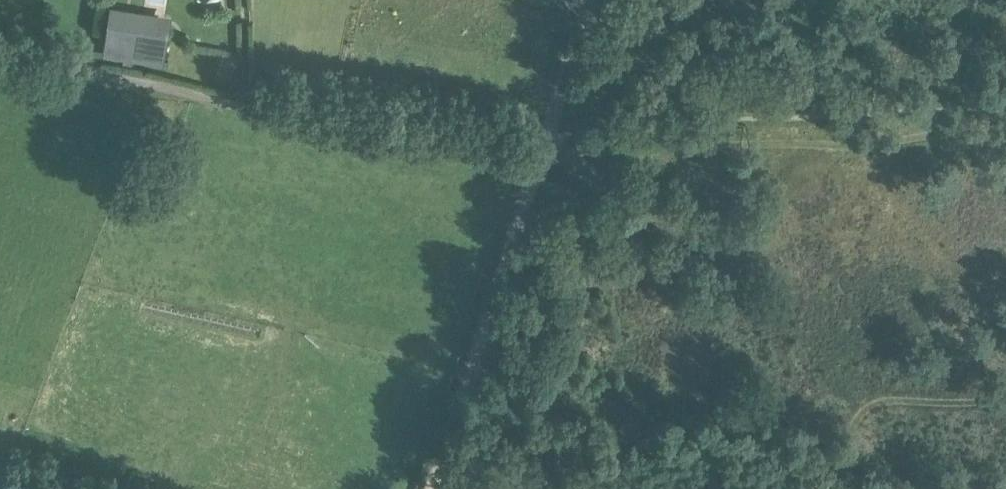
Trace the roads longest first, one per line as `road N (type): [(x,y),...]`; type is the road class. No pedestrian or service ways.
road 1 (track): [(544,155),(0,58)]
road 2 (track): [(544,155),(1005,129)]
road 3 (track): [(433,488),(544,155)]
road 4 (track): [(550,141),(594,0)]

